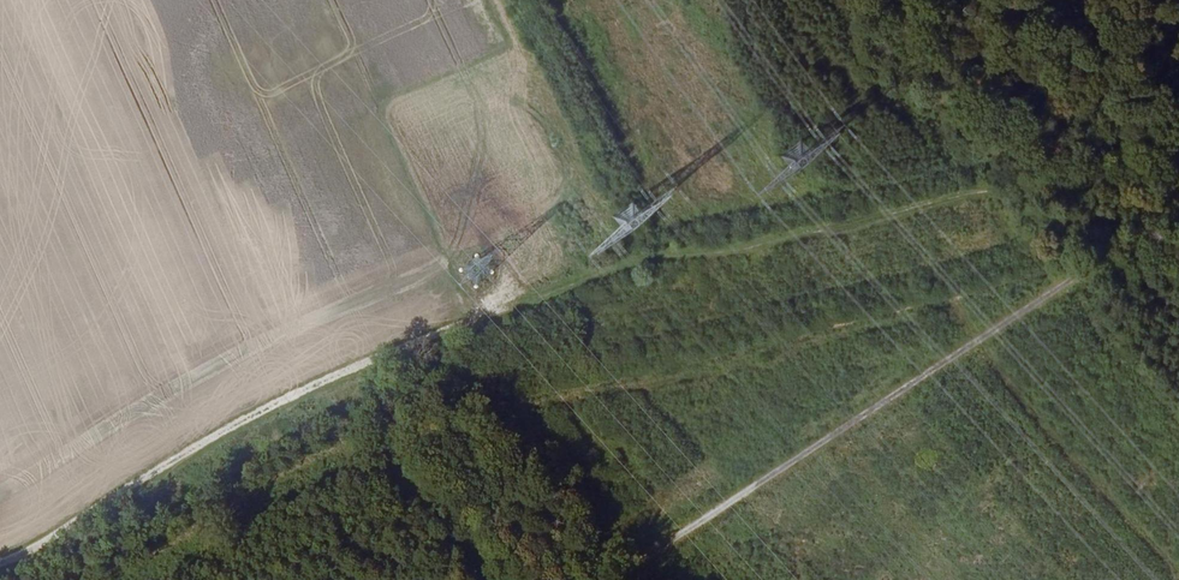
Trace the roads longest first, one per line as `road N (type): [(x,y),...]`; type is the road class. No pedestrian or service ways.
road 1 (track): [(1178,204),(1056,187),(620,271),(325,392),(134,497),(39,566),(0,577)]
road 2 (track): [(1172,205),(1119,248),(607,579)]
road 3 (track): [(325,392),(493,579)]

